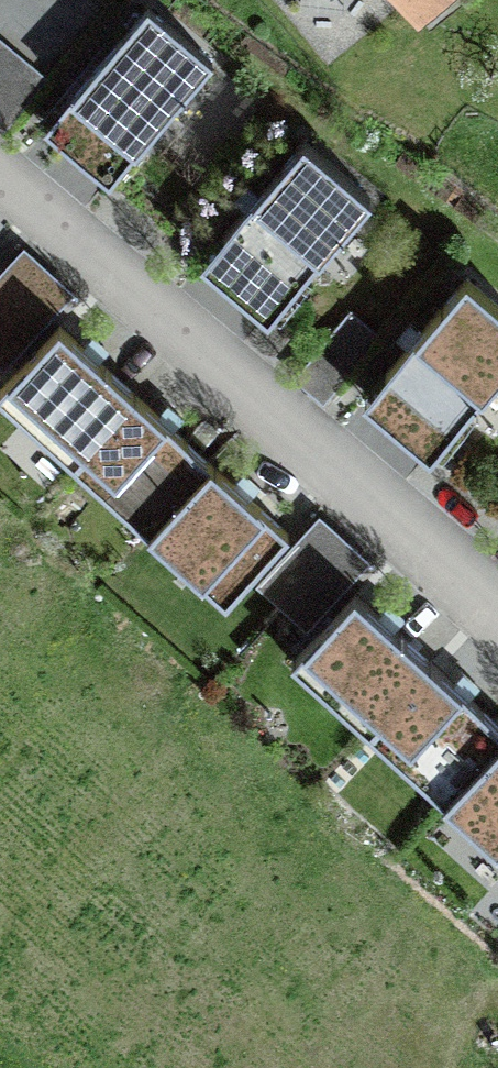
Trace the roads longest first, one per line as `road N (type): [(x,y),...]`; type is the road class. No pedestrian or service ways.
road 1 (residential): [(497,619),(0,172)]

